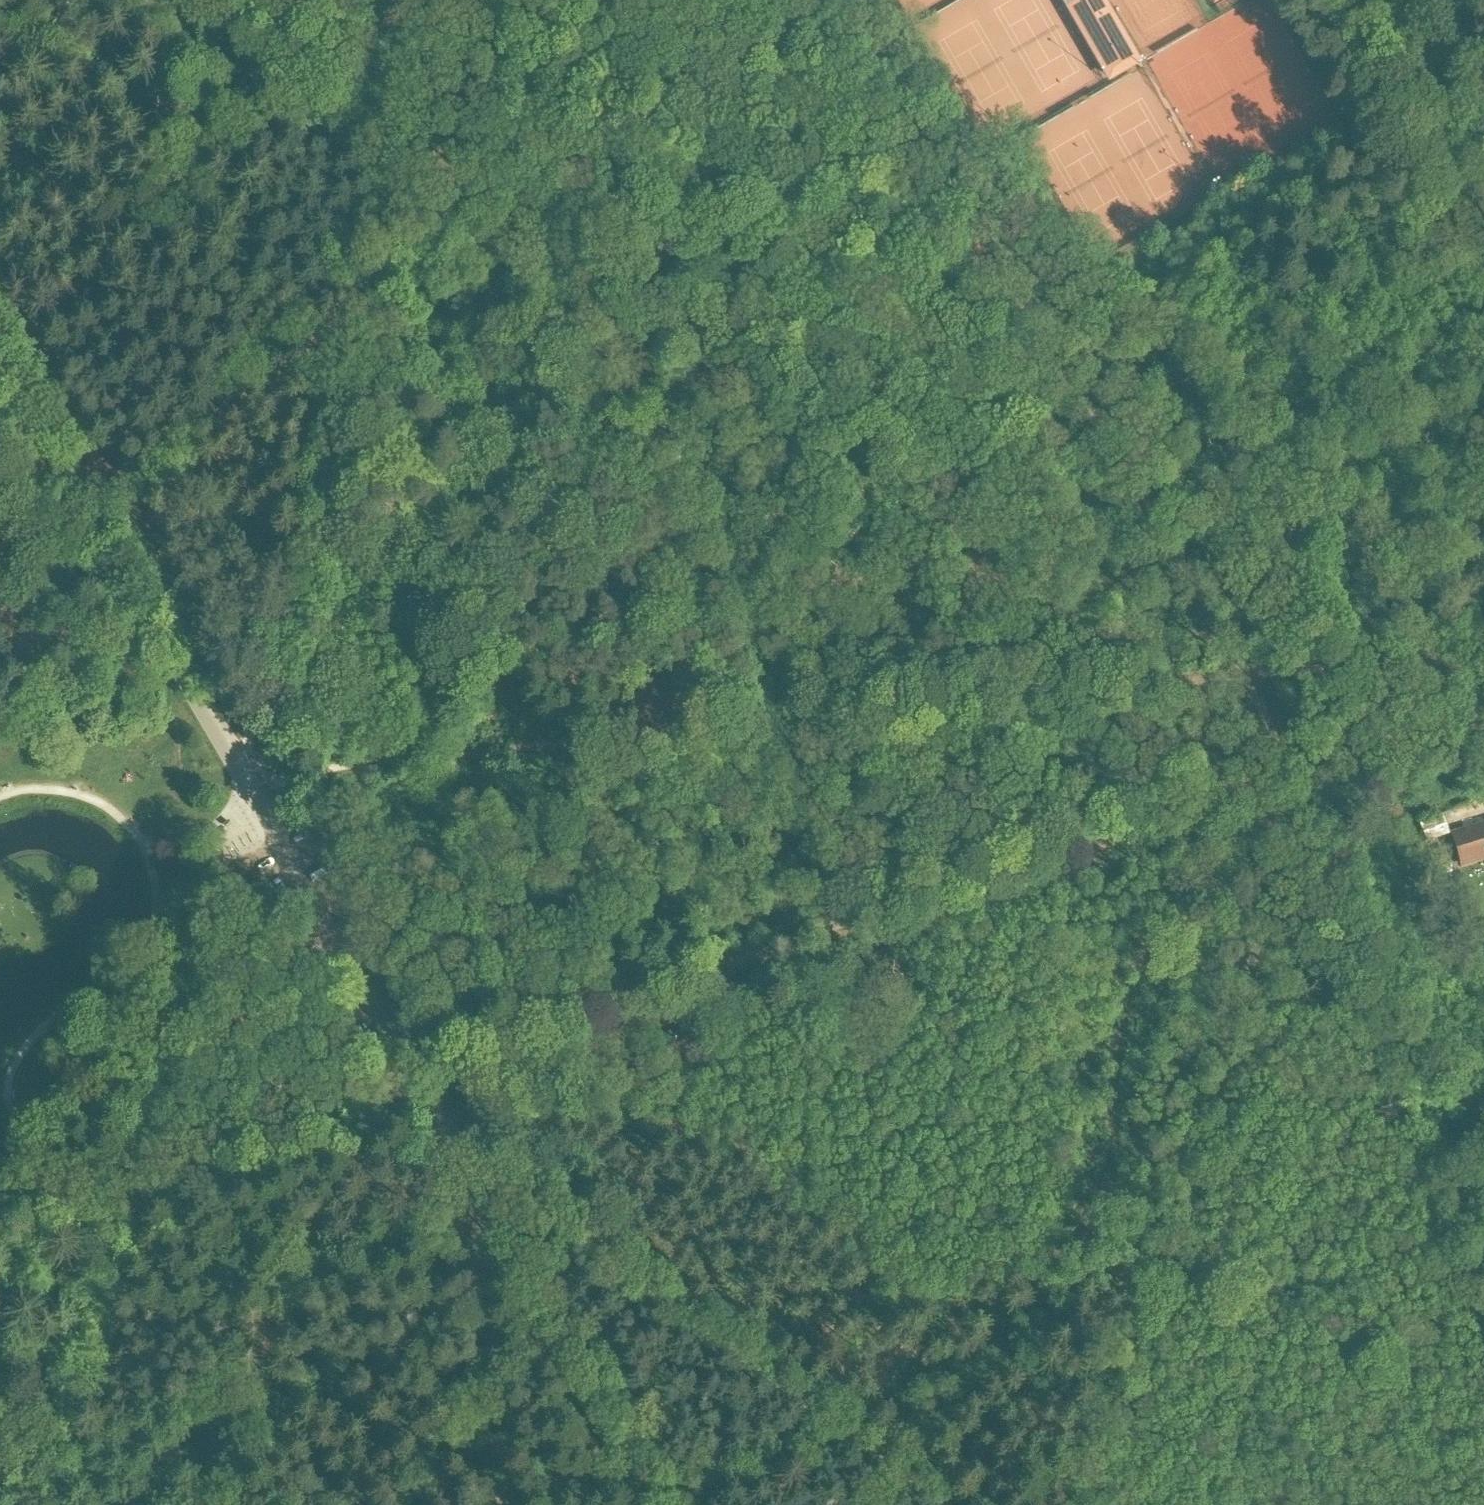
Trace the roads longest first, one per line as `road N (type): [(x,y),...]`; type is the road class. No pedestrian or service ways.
road 1 (unclassified): [(0,365),(382,1023)]

